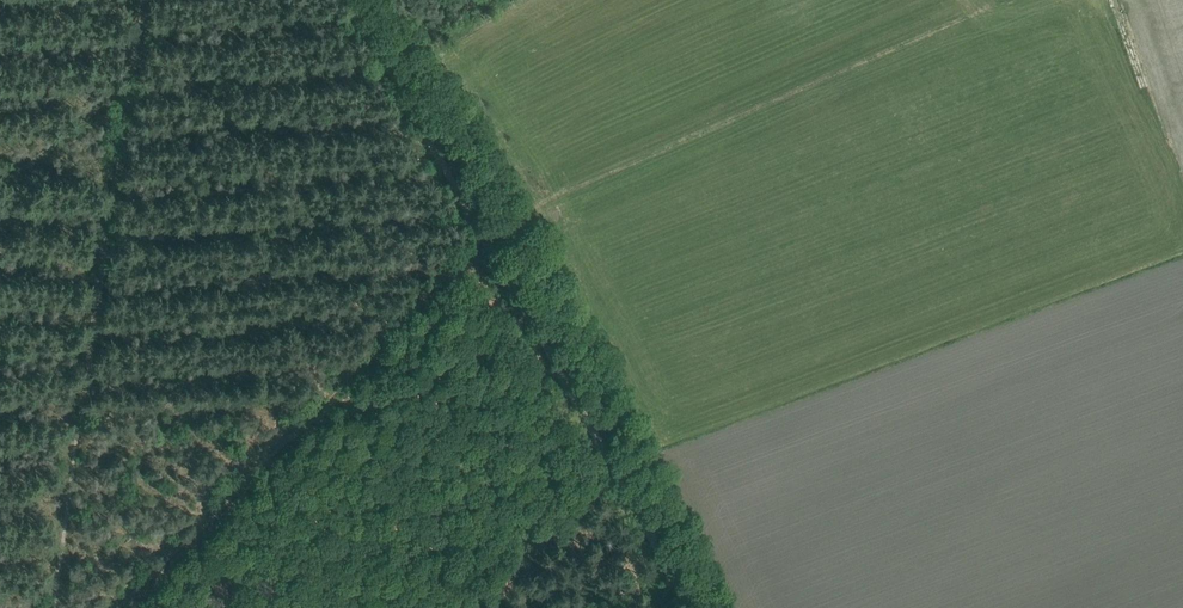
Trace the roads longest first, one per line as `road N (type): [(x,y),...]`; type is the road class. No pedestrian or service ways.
road 1 (track): [(687,607),(351,0)]
road 2 (track): [(141,0),(53,607)]

